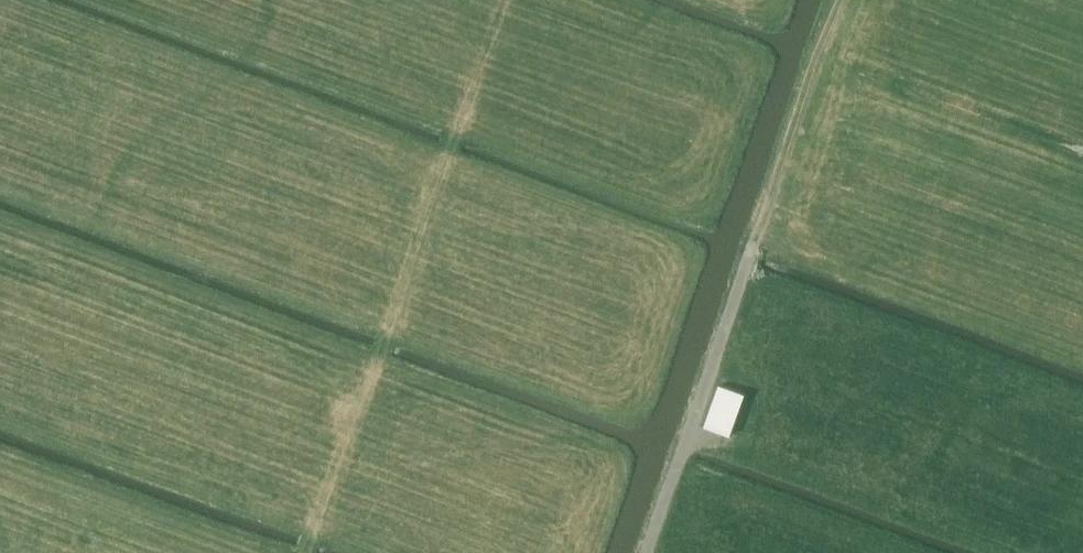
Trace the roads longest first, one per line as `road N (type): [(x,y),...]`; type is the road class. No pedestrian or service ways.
road 1 (track): [(478,71),(305,552)]
road 2 (track): [(844,0),(754,243)]

